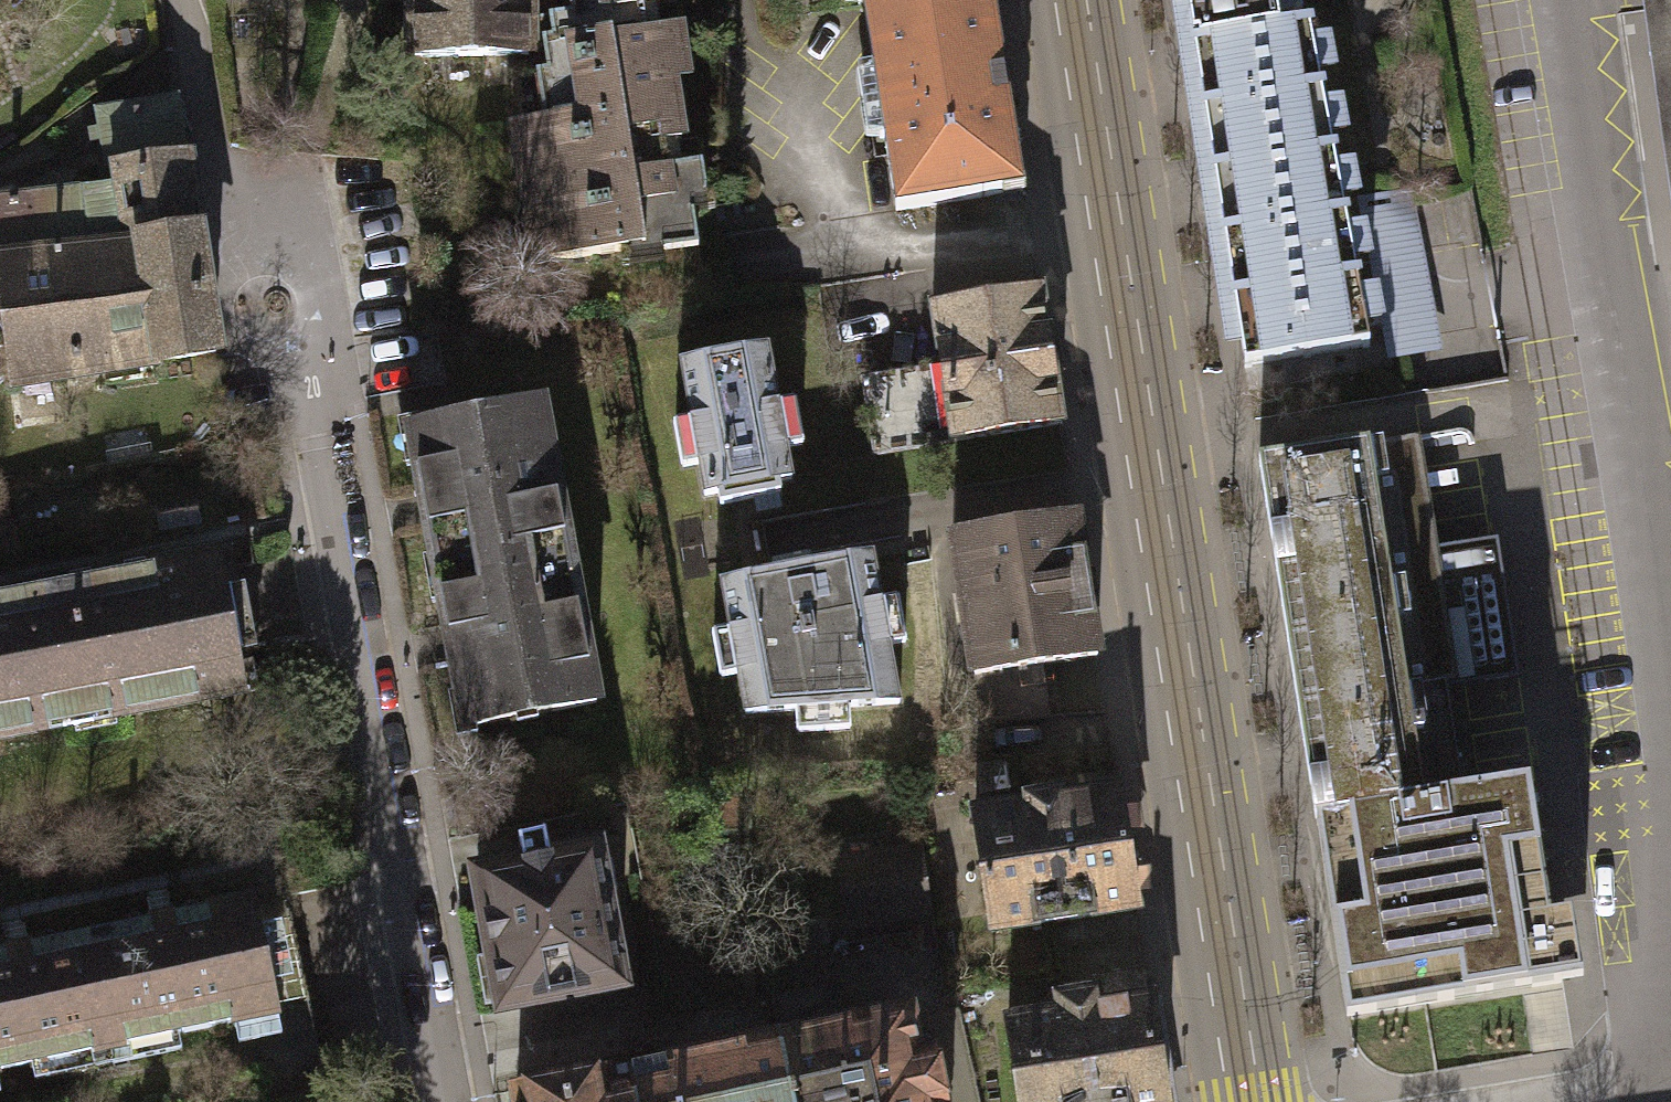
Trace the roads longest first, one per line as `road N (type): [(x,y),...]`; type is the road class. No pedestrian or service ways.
road 1 (tertiary): [(1086,0),(1259,1101)]
road 2 (residential): [(316,430),(442,1101)]
road 3 (residential): [(180,0),(198,151),(305,266),(312,307),(300,347),(316,430)]

